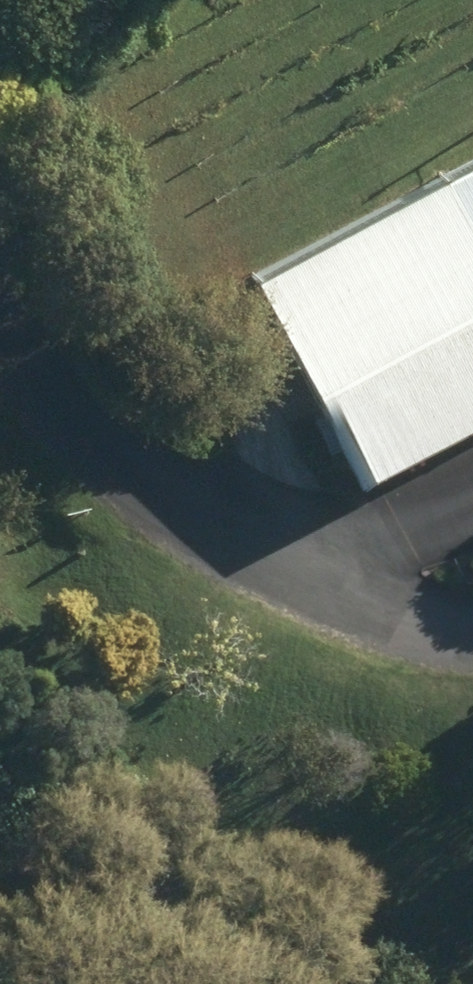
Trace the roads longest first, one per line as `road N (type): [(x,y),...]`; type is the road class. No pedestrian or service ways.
road 1 (track): [(0,300),(171,526),(338,569),(472,528)]
road 2 (track): [(171,526),(367,640),(472,641)]

